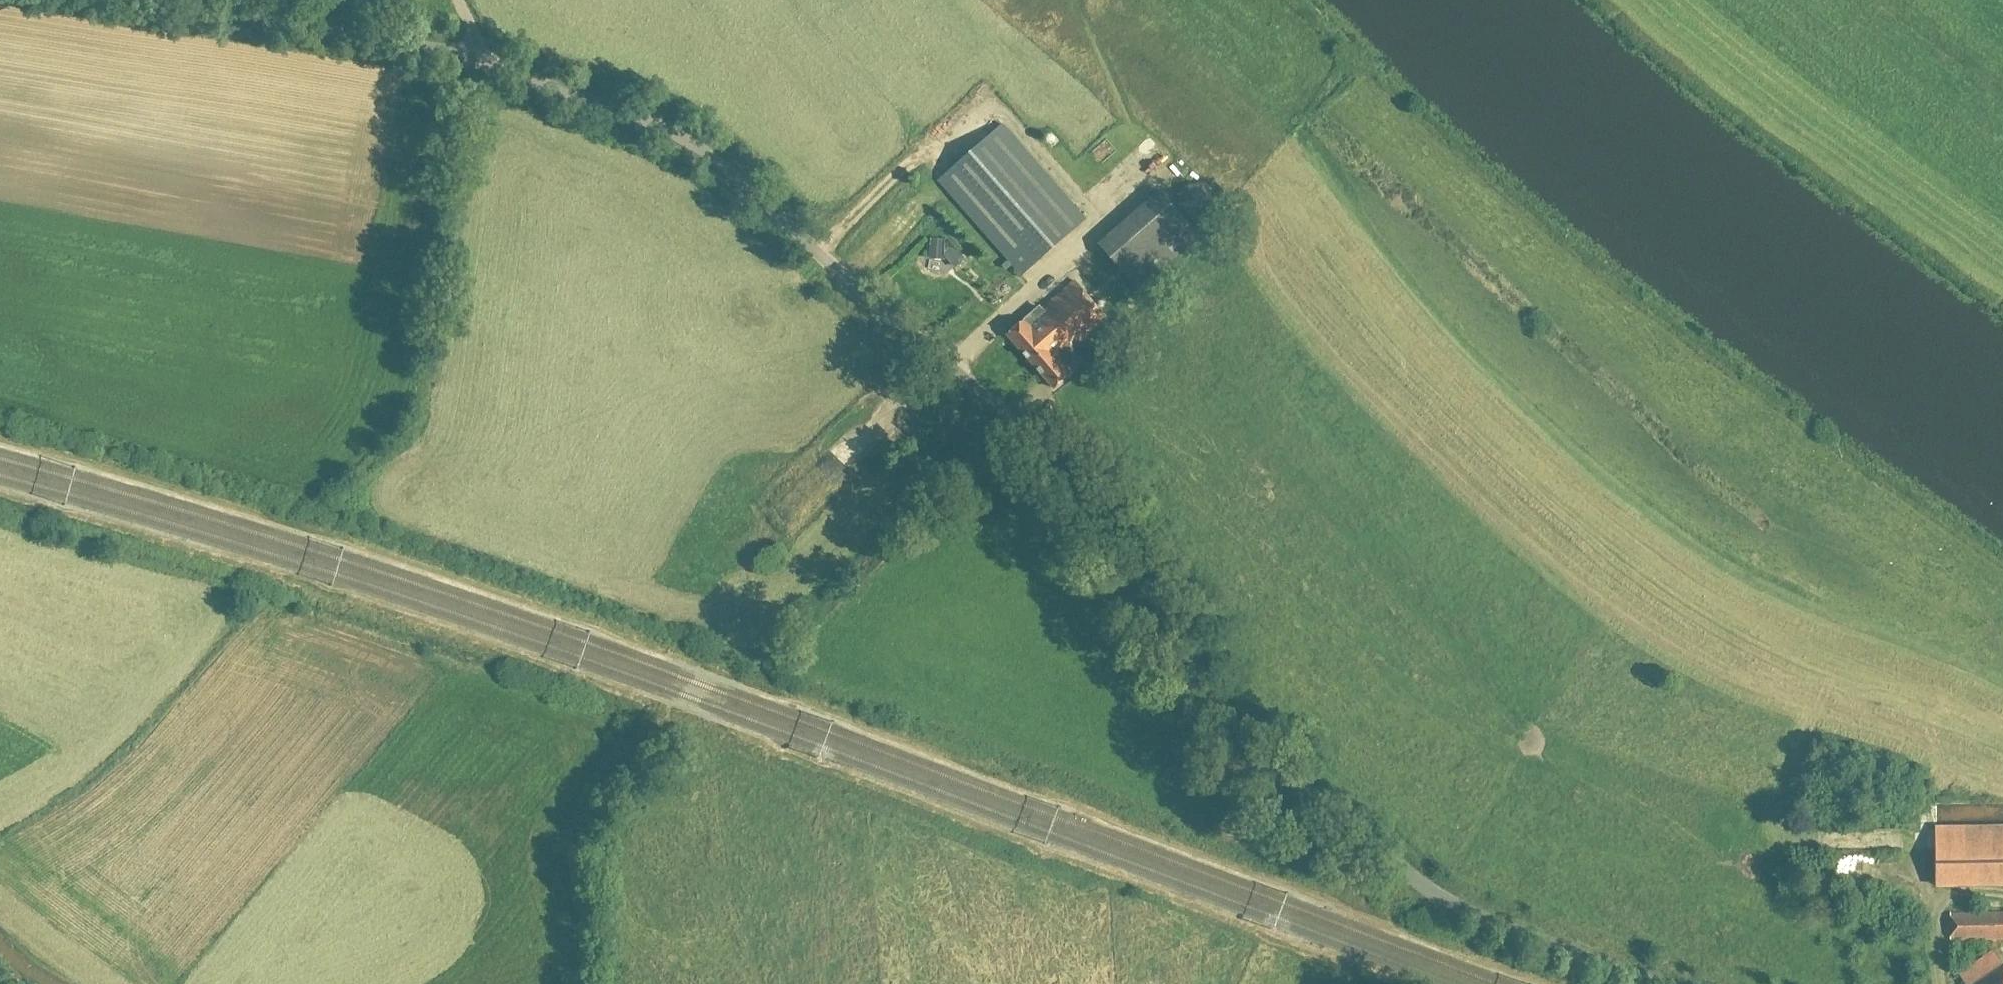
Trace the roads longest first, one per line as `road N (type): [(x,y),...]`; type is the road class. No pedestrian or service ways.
road 1 (unclassified): [(1667,983),(1420,883),(1359,821),(1285,775),(1244,735),(1084,488),(1009,408),(684,136),(491,65)]
road 2 (track): [(737,652),(920,478),(945,361)]
road 3 (unclassified): [(491,65),(403,40),(127,0)]
road 4 (track): [(580,983),(586,824),(656,729)]

